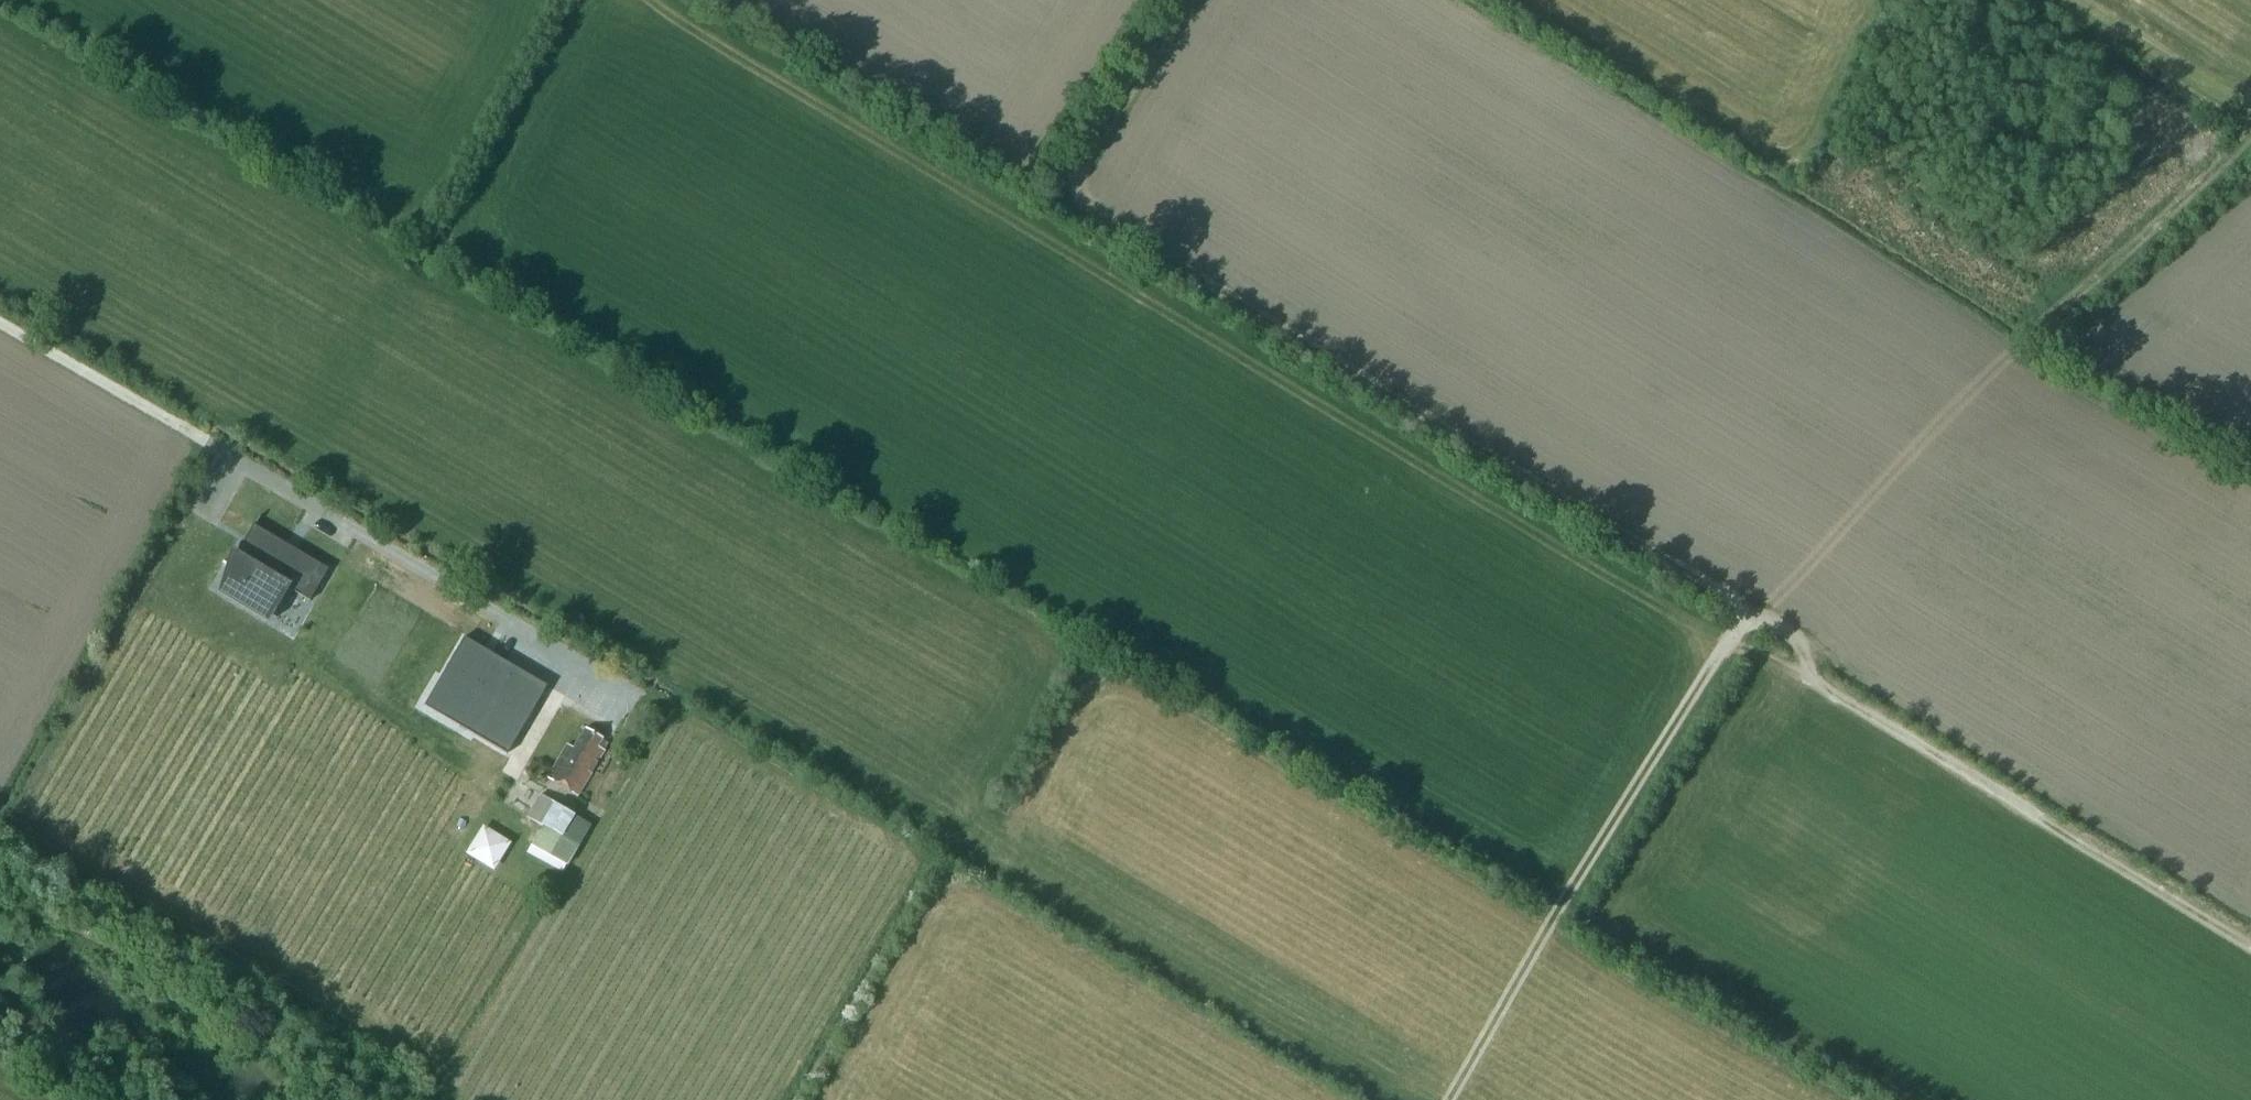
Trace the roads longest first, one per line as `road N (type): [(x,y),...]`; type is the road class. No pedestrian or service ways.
road 1 (track): [(1193,0),(1083,177),(1083,194),(1100,217),(1740,605),(1749,622),(1551,924),(1450,1099)]
road 2 (track): [(1749,622),(1799,635),(1820,689),(2250,950)]

